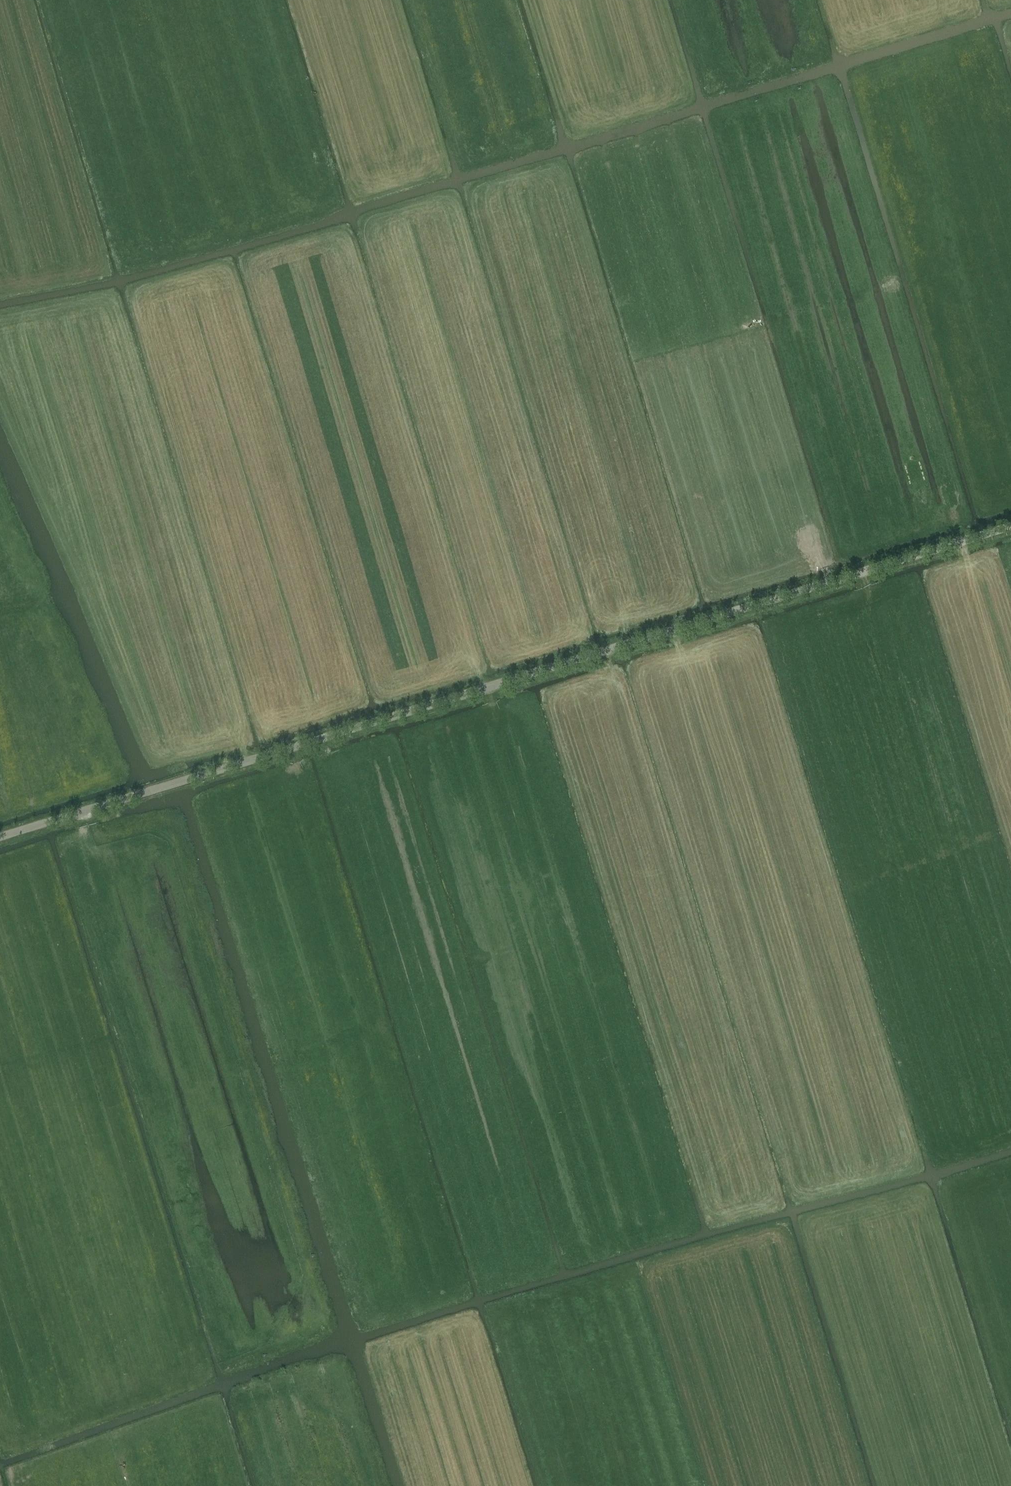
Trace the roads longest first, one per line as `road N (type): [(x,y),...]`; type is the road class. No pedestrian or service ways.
road 1 (unclassified): [(0,846),(1010,527)]

